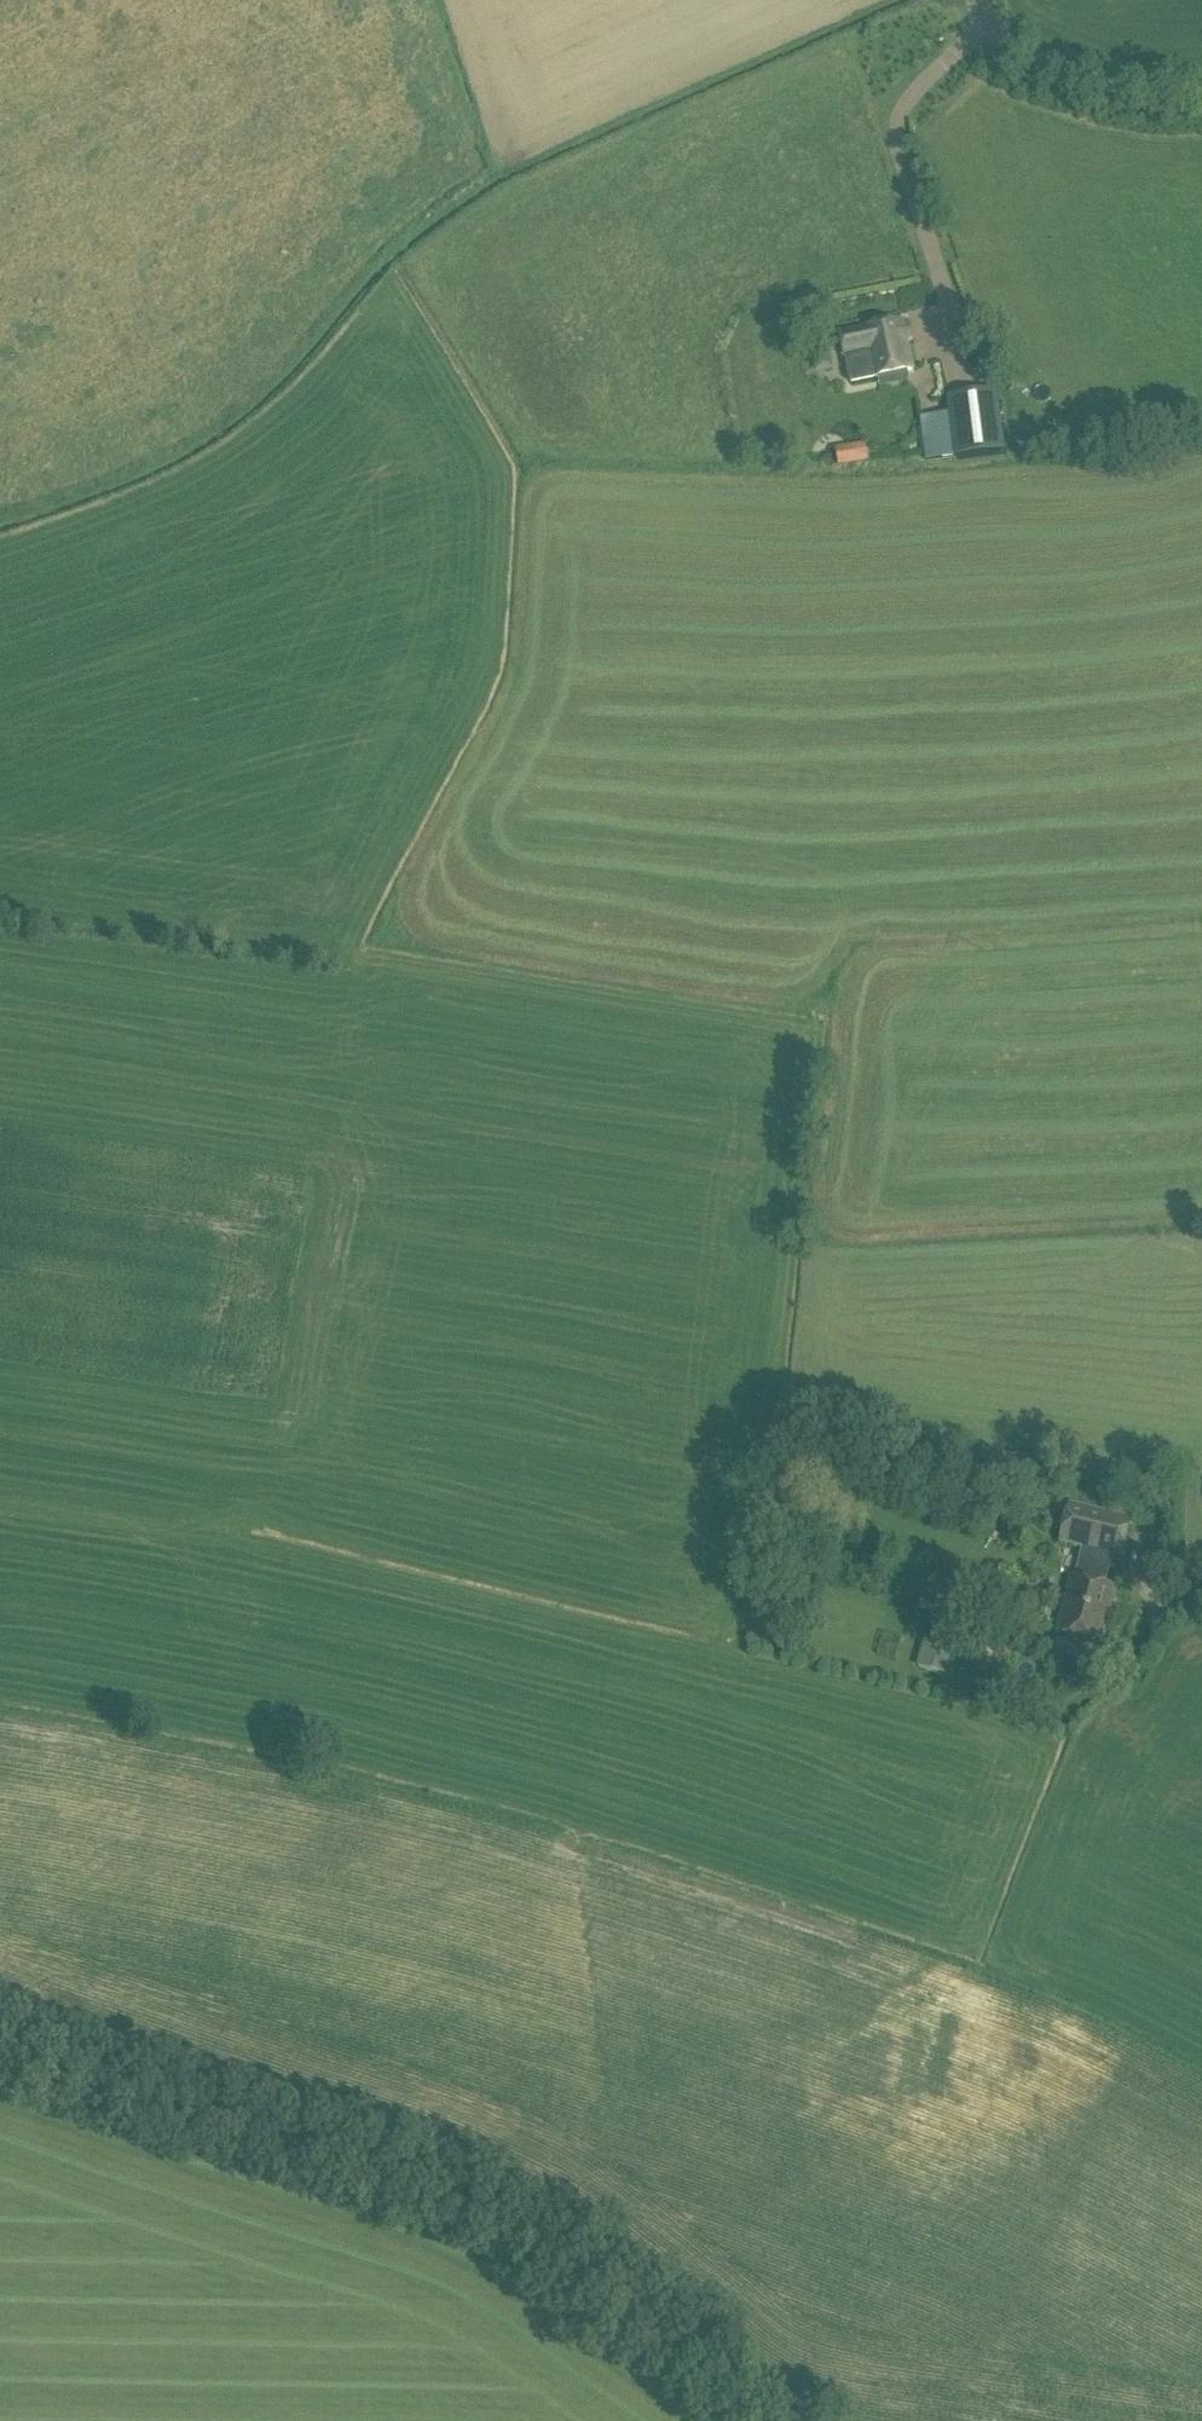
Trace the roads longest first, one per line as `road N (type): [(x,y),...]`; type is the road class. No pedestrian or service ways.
road 1 (unclassified): [(795,2420),(740,2400),(580,2274),(501,2226),(369,2171),(0,2046)]
road 2 (unclassified): [(1201,89),(1085,82),(1033,56),(974,0)]

